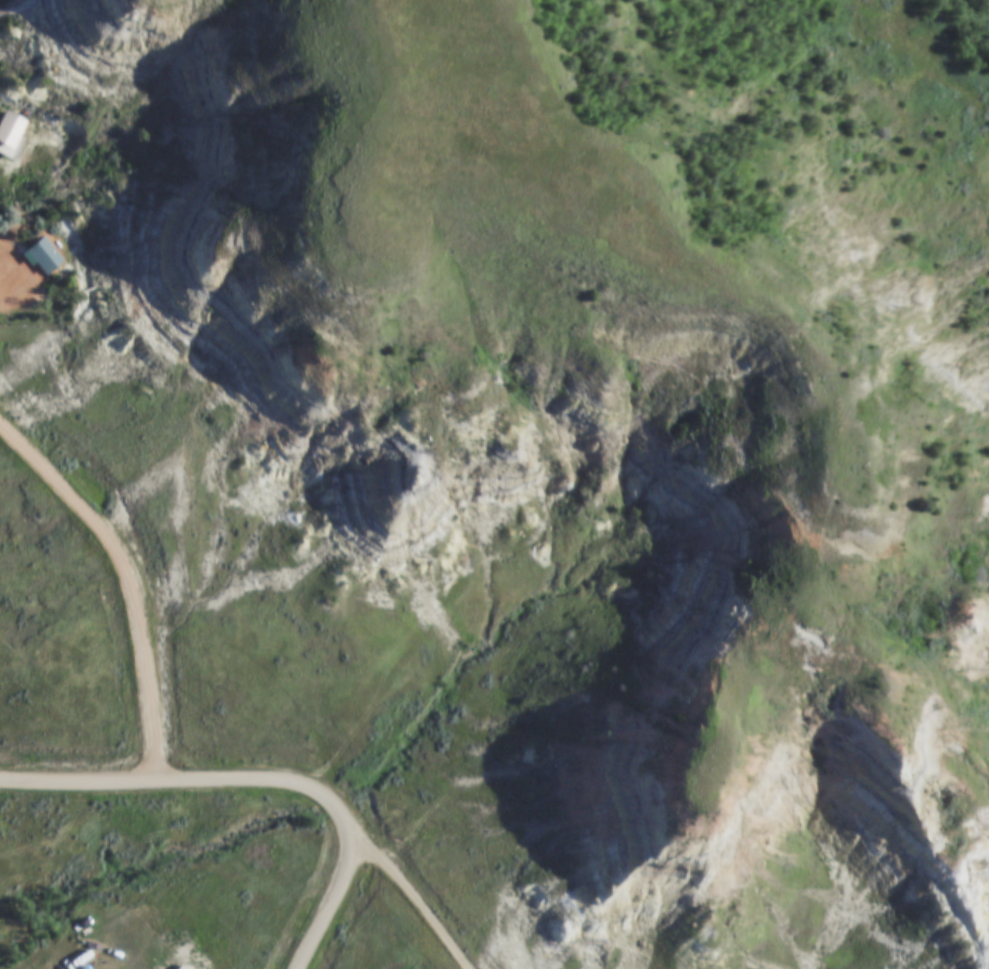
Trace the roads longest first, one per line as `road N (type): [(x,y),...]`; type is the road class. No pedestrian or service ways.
road 1 (track): [(475,0),(555,120),(686,256),(774,318),(832,421),(821,581),(700,713)]
road 2 (residential): [(357,830),(326,791),(296,781),(0,779)]
road 3 (track): [(857,0),(988,121)]

